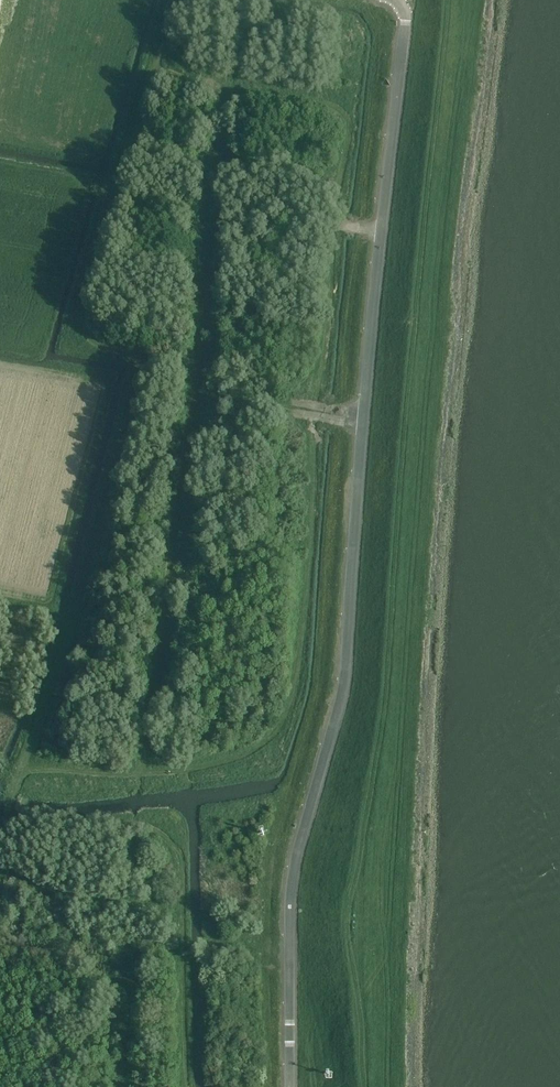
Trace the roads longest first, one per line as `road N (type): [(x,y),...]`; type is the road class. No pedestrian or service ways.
road 1 (unclassified): [(290,1086),(289,886),(341,698),(405,12),(395,0)]
road 2 (track): [(185,0),(154,68),(83,306),(97,342),(138,358),(139,371),(79,626),(0,840)]
road 3 (track): [(18,787),(39,771),(199,766),(265,742),(287,704),(307,607),(319,413),(282,408)]
road 4 (track): [(319,413),(343,229),(346,118),(307,97),(154,68)]
road 5 (track): [(0,922),(183,952),(187,1086)]

